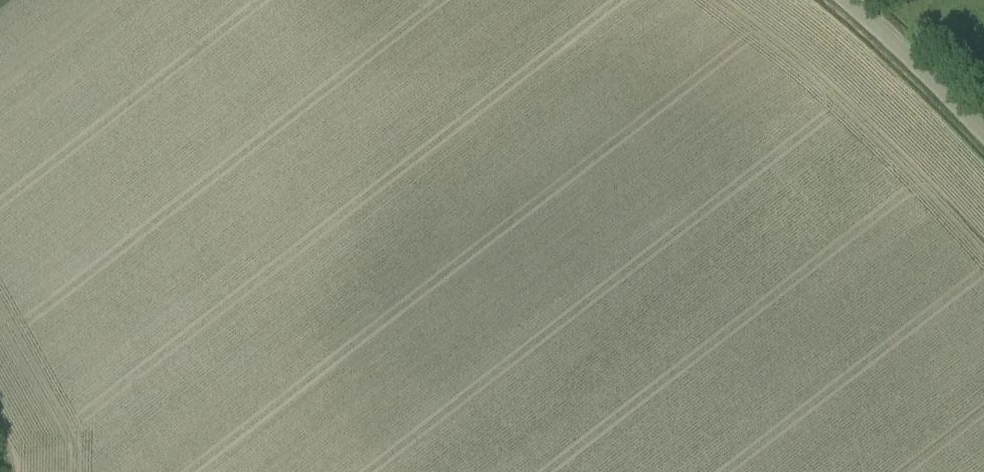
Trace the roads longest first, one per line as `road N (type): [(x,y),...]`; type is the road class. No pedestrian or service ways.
road 1 (unclassified): [(983,133),(844,0)]

